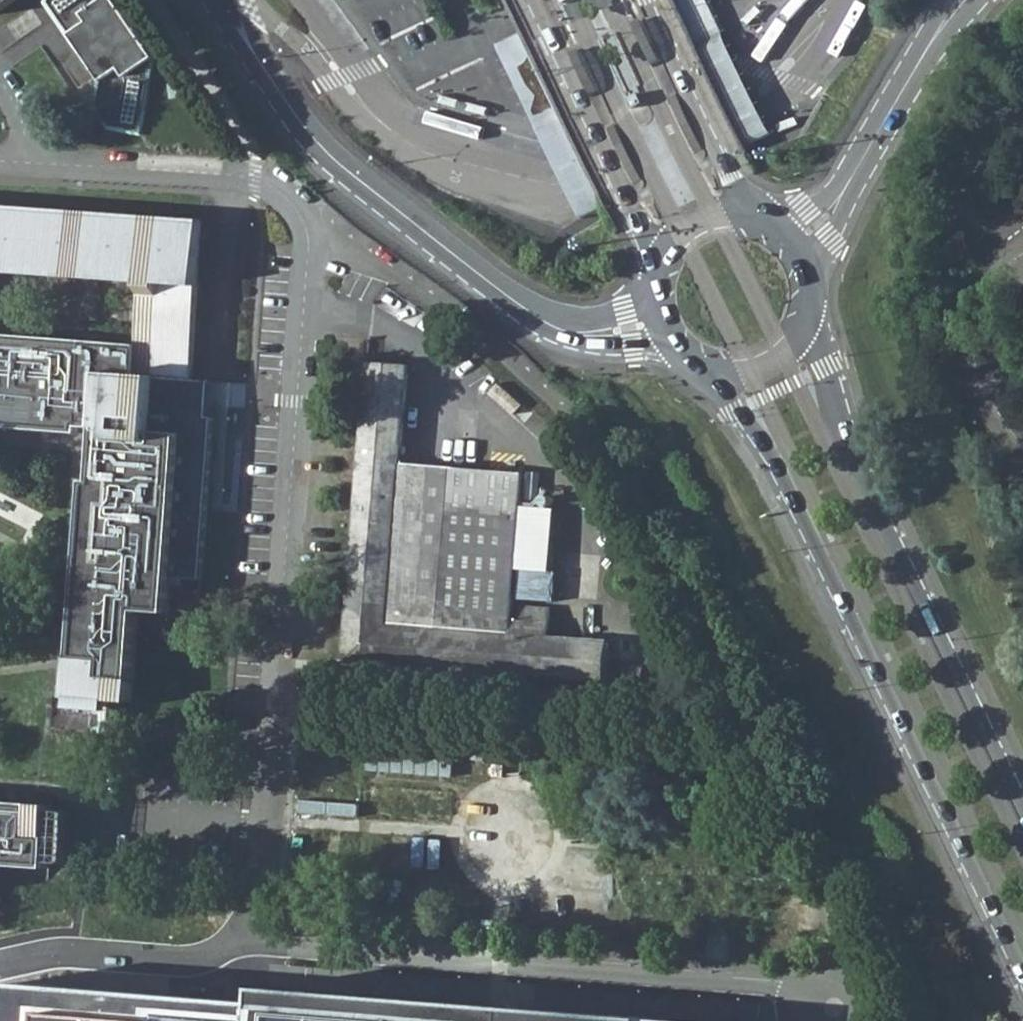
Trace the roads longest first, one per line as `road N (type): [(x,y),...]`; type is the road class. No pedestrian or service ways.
road 1 (primary): [(715,372),(789,485),(1022,975)]
road 2 (primary): [(1022,797),(857,457),(809,326)]
road 3 (secondary): [(274,84),(344,168),(514,302),(567,331)]
road 4 (primary): [(530,0),(656,264)]
road 5 (primary): [(748,211),(644,0)]
road 6 (secondary): [(845,189),(961,0)]

